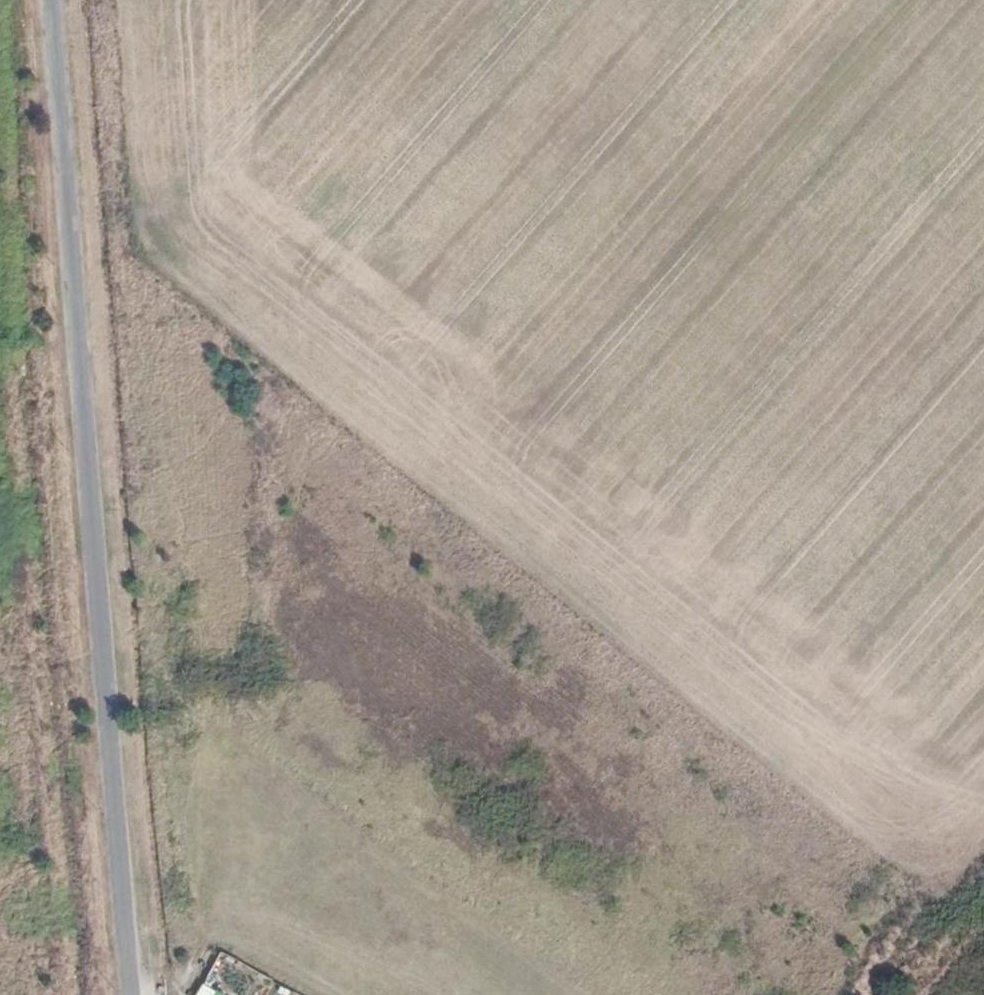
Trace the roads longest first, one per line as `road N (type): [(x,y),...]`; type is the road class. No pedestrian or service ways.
road 1 (unclassified): [(135,994),(55,0)]
road 2 (track): [(902,994),(983,900)]

